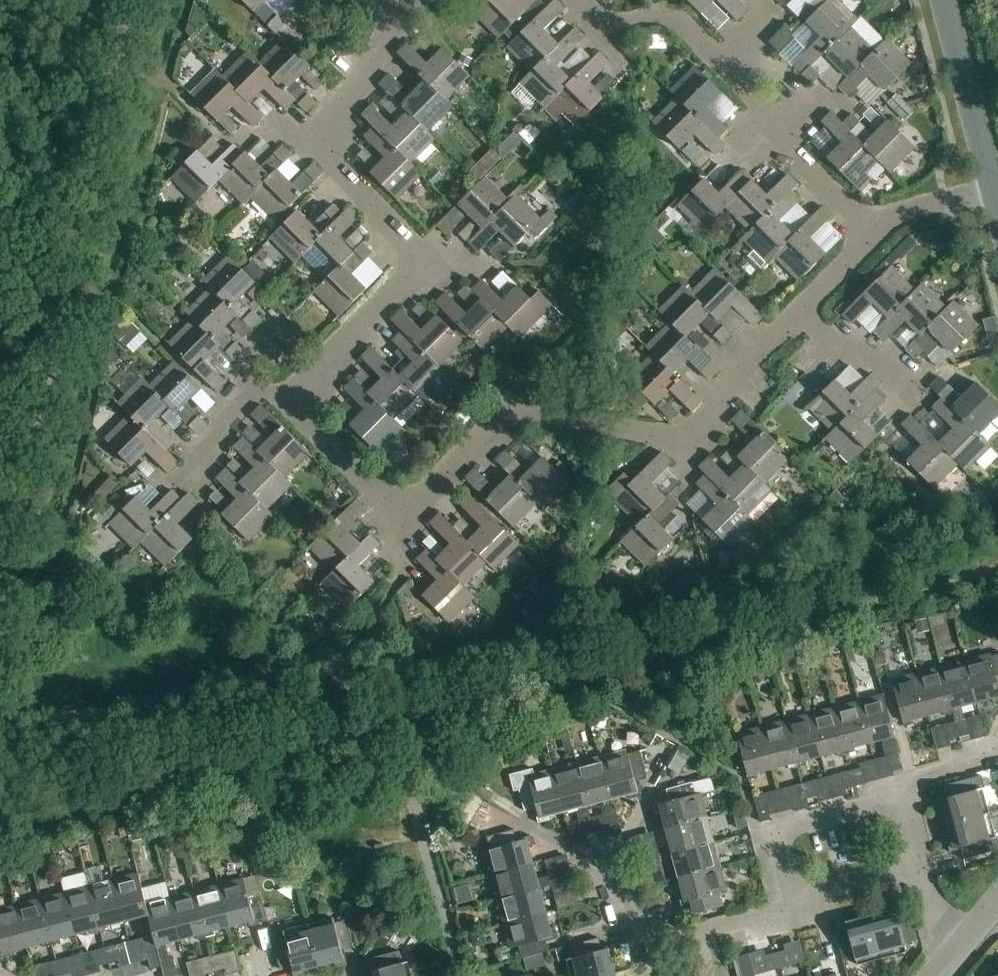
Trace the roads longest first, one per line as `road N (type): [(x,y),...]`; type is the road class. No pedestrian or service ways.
road 1 (residential): [(289,404),(407,516),(513,412),(681,440),(800,313)]
road 2 (residential): [(399,20),(313,137),(424,264)]
road 3 (residential): [(797,900),(765,919),(668,944),(622,918),(606,870)]
road 4 (residential): [(722,60),(775,112),(796,163),(871,235)]
road 5 (residential): [(903,794),(776,833),(797,900)]
road 6 (tertiary): [(944,0),(995,192)]
road 7 (residential): [(424,264),(289,404)]
road 8 (residential): [(580,0),(611,29),(675,15),(722,60)]
road 9 (residential): [(800,313),(863,351),(921,402)]
road 10 (residential): [(871,235),(886,221),(995,192)]
road 11 (residential): [(924,866),(797,900)]

